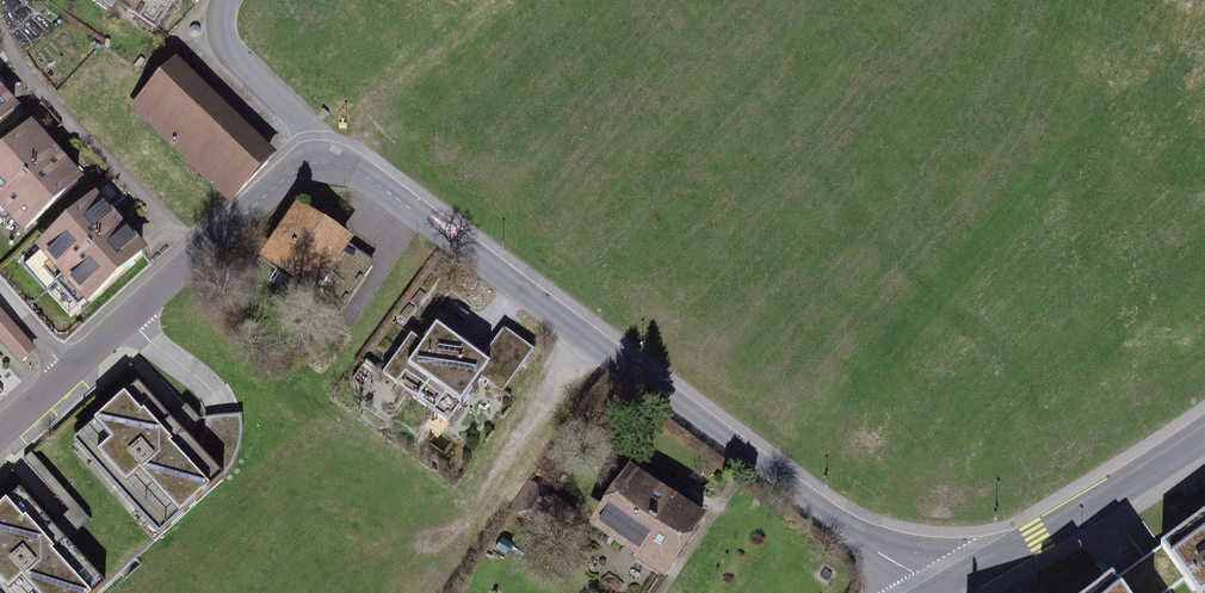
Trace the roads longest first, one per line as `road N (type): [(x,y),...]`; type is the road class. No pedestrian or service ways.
road 1 (residential): [(342,154),(934,592)]
road 2 (residential): [(0,440),(342,154)]
road 3 (residential): [(937,592),(1204,440)]
road 4 (residential): [(342,154),(217,36),(234,0)]
road 5 (track): [(593,340),(474,502)]

